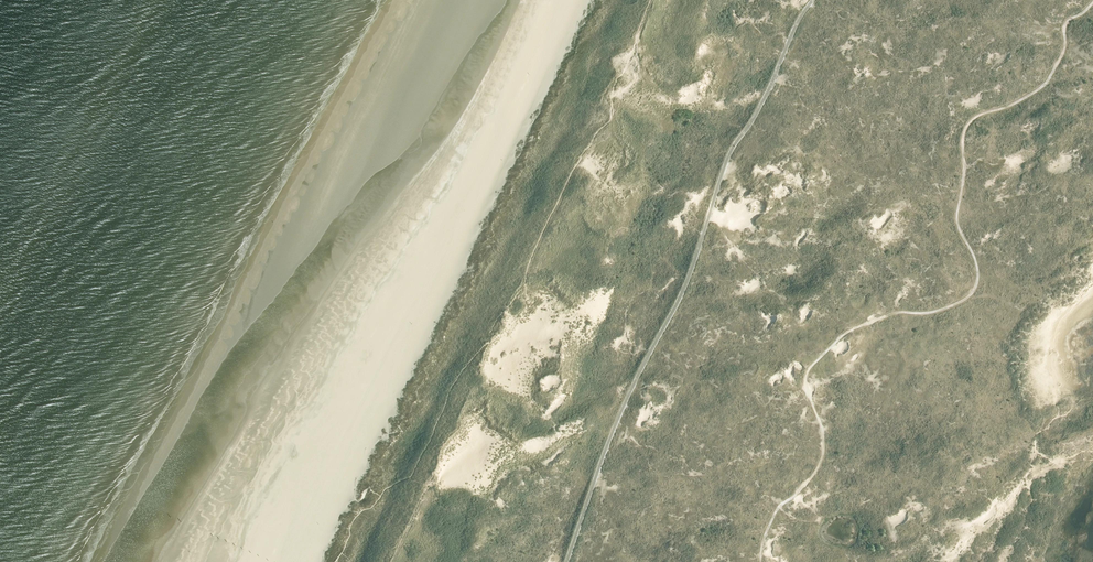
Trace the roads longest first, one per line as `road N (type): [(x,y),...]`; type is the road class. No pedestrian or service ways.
road 1 (track): [(761,561),(776,511),(823,457),(808,370),(851,330),(894,314),(943,309),(972,293),(977,265),(957,219),(965,128),(1042,86),(1064,49),(1065,24),(1092,2)]

